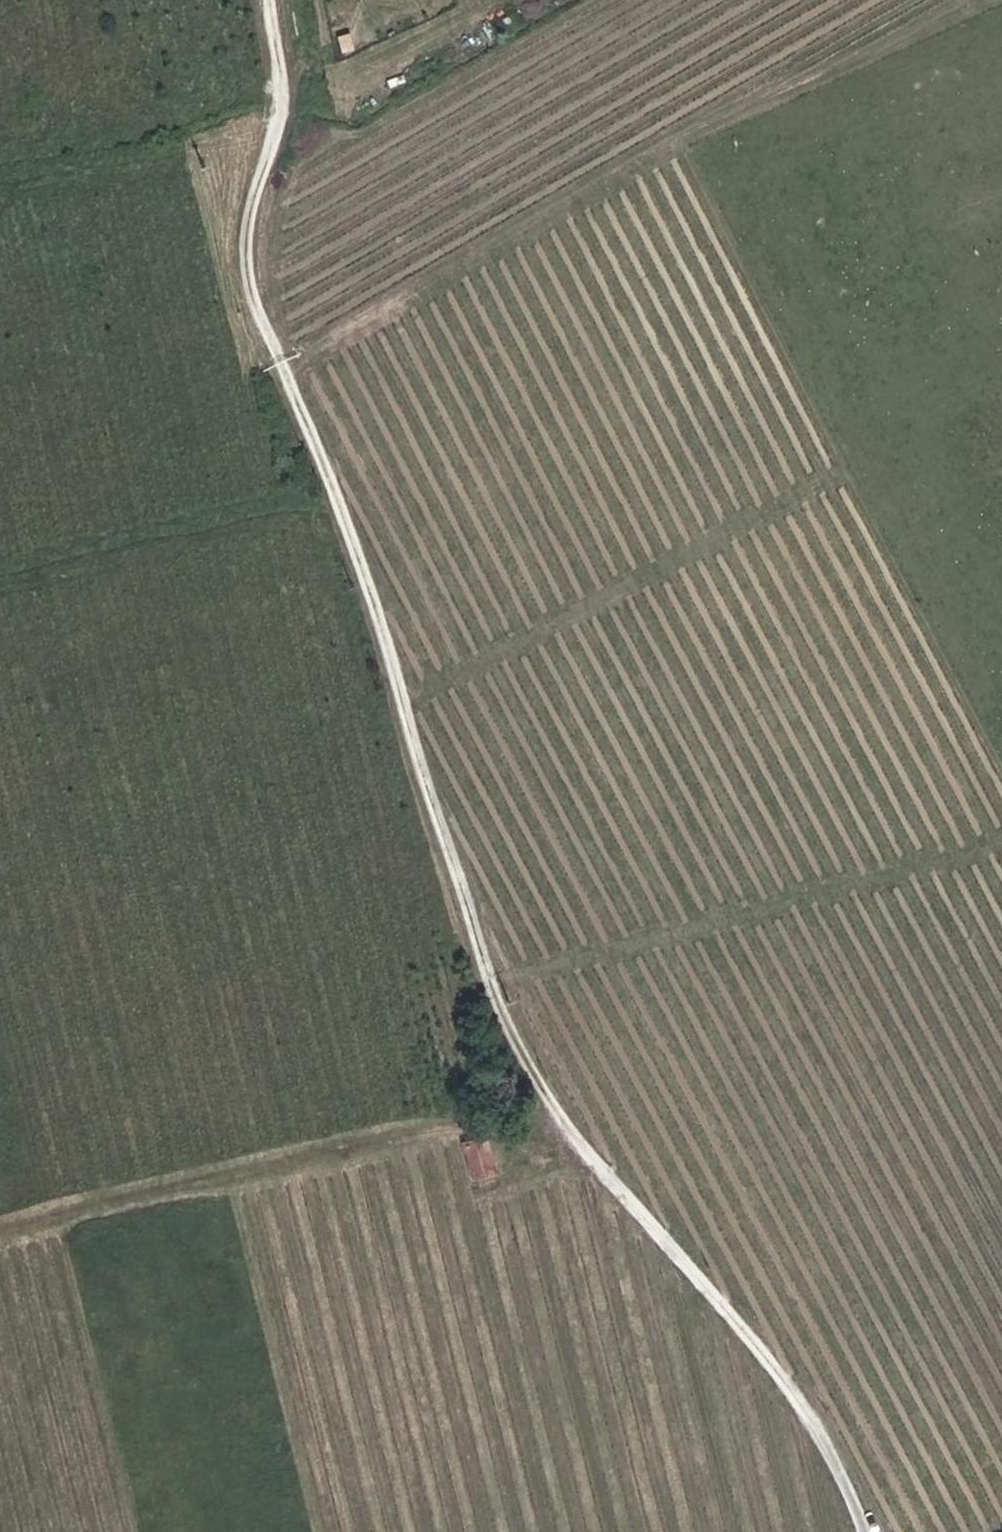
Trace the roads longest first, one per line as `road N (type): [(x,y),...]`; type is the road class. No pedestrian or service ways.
road 1 (track): [(859,1531),(782,1375),(550,1109),(498,999),(362,578),(257,310),(246,262),(249,218),(282,89),(269,0)]
road 2 (track): [(0,1237),(544,1097)]

